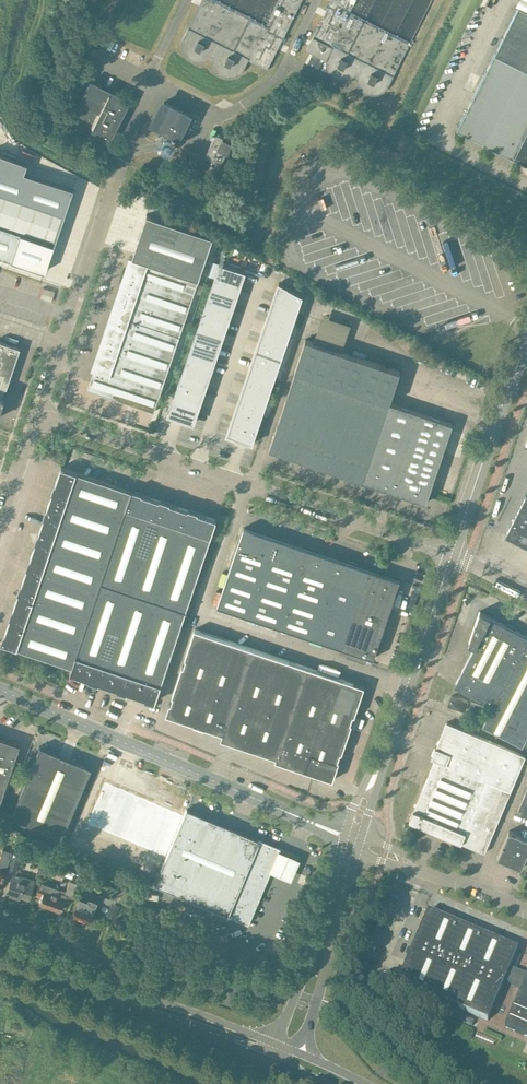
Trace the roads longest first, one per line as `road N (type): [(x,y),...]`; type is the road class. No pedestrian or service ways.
road 1 (unclassified): [(451,554),(61,421),(41,421)]
road 2 (tertiary): [(344,837),(0,688)]
road 3 (unclassified): [(41,421),(43,391),(122,159)]
road 4 (residential): [(261,984),(125,968),(0,918)]
road 5 (tertiary): [(451,554),(366,794)]
road 6 (tertiary): [(344,837),(320,931),(275,1044)]
road 7 (tertiary): [(295,1052),(359,843)]
road 8 (tertiary): [(526,355),(451,554)]
road 9 (secondary): [(98,990),(278,1063)]
road 10 (secondary): [(275,1044),(171,1004),(98,990)]
road 11 (unclassified): [(526,911),(359,843)]

